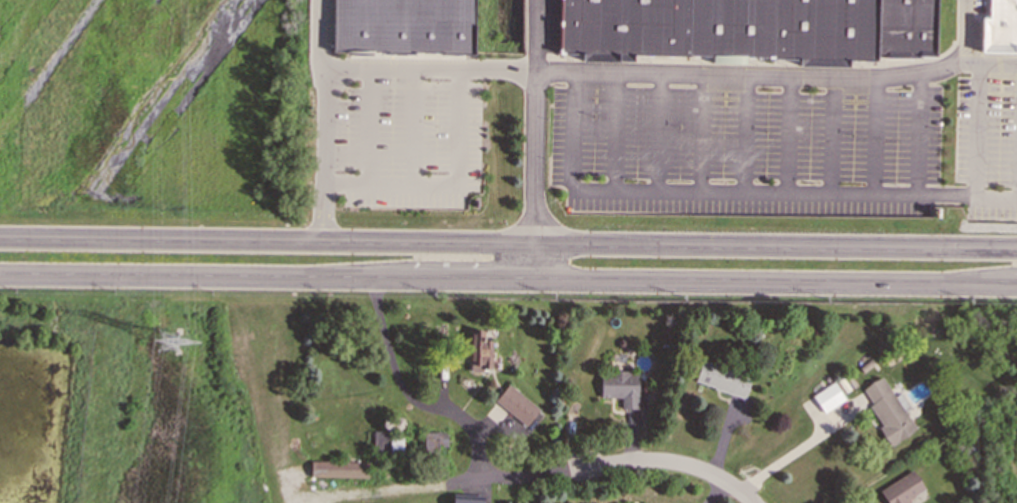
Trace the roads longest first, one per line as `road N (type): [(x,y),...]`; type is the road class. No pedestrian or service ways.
road 1 (secondary): [(1016,254),(0,239)]
road 2 (secondary): [(0,272),(1016,286)]
road 3 (residential): [(585,470),(679,463),(753,502)]

